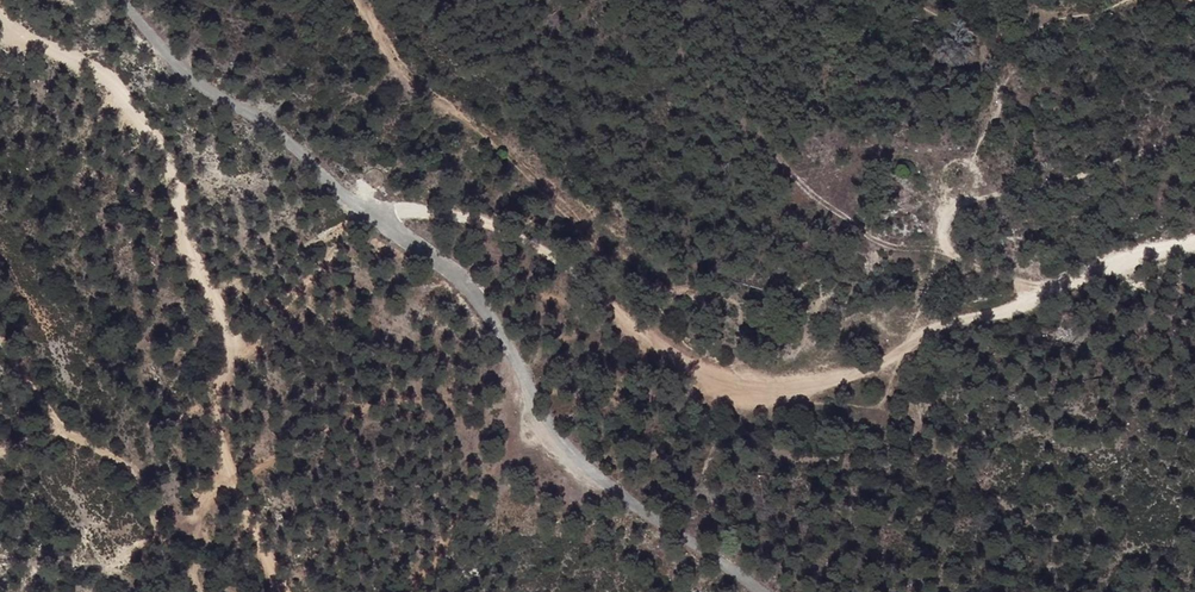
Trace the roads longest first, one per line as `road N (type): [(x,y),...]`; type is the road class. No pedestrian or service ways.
road 1 (track): [(1194,245),(919,336),(844,372),(760,386),(684,360),(549,250),(507,230),(464,217),(368,211)]
road 2 (unclassified): [(122,0),(180,66),(284,138),(329,184),(468,288),(558,434),(588,467),(760,591)]
road 3 (track): [(0,16),(100,76),(145,124),(176,182),(232,353),(214,394),(228,470),(273,591)]
road 4 (track): [(1053,290),(961,257),(950,250),(941,216),(967,200),(1118,171),(1194,138)]

